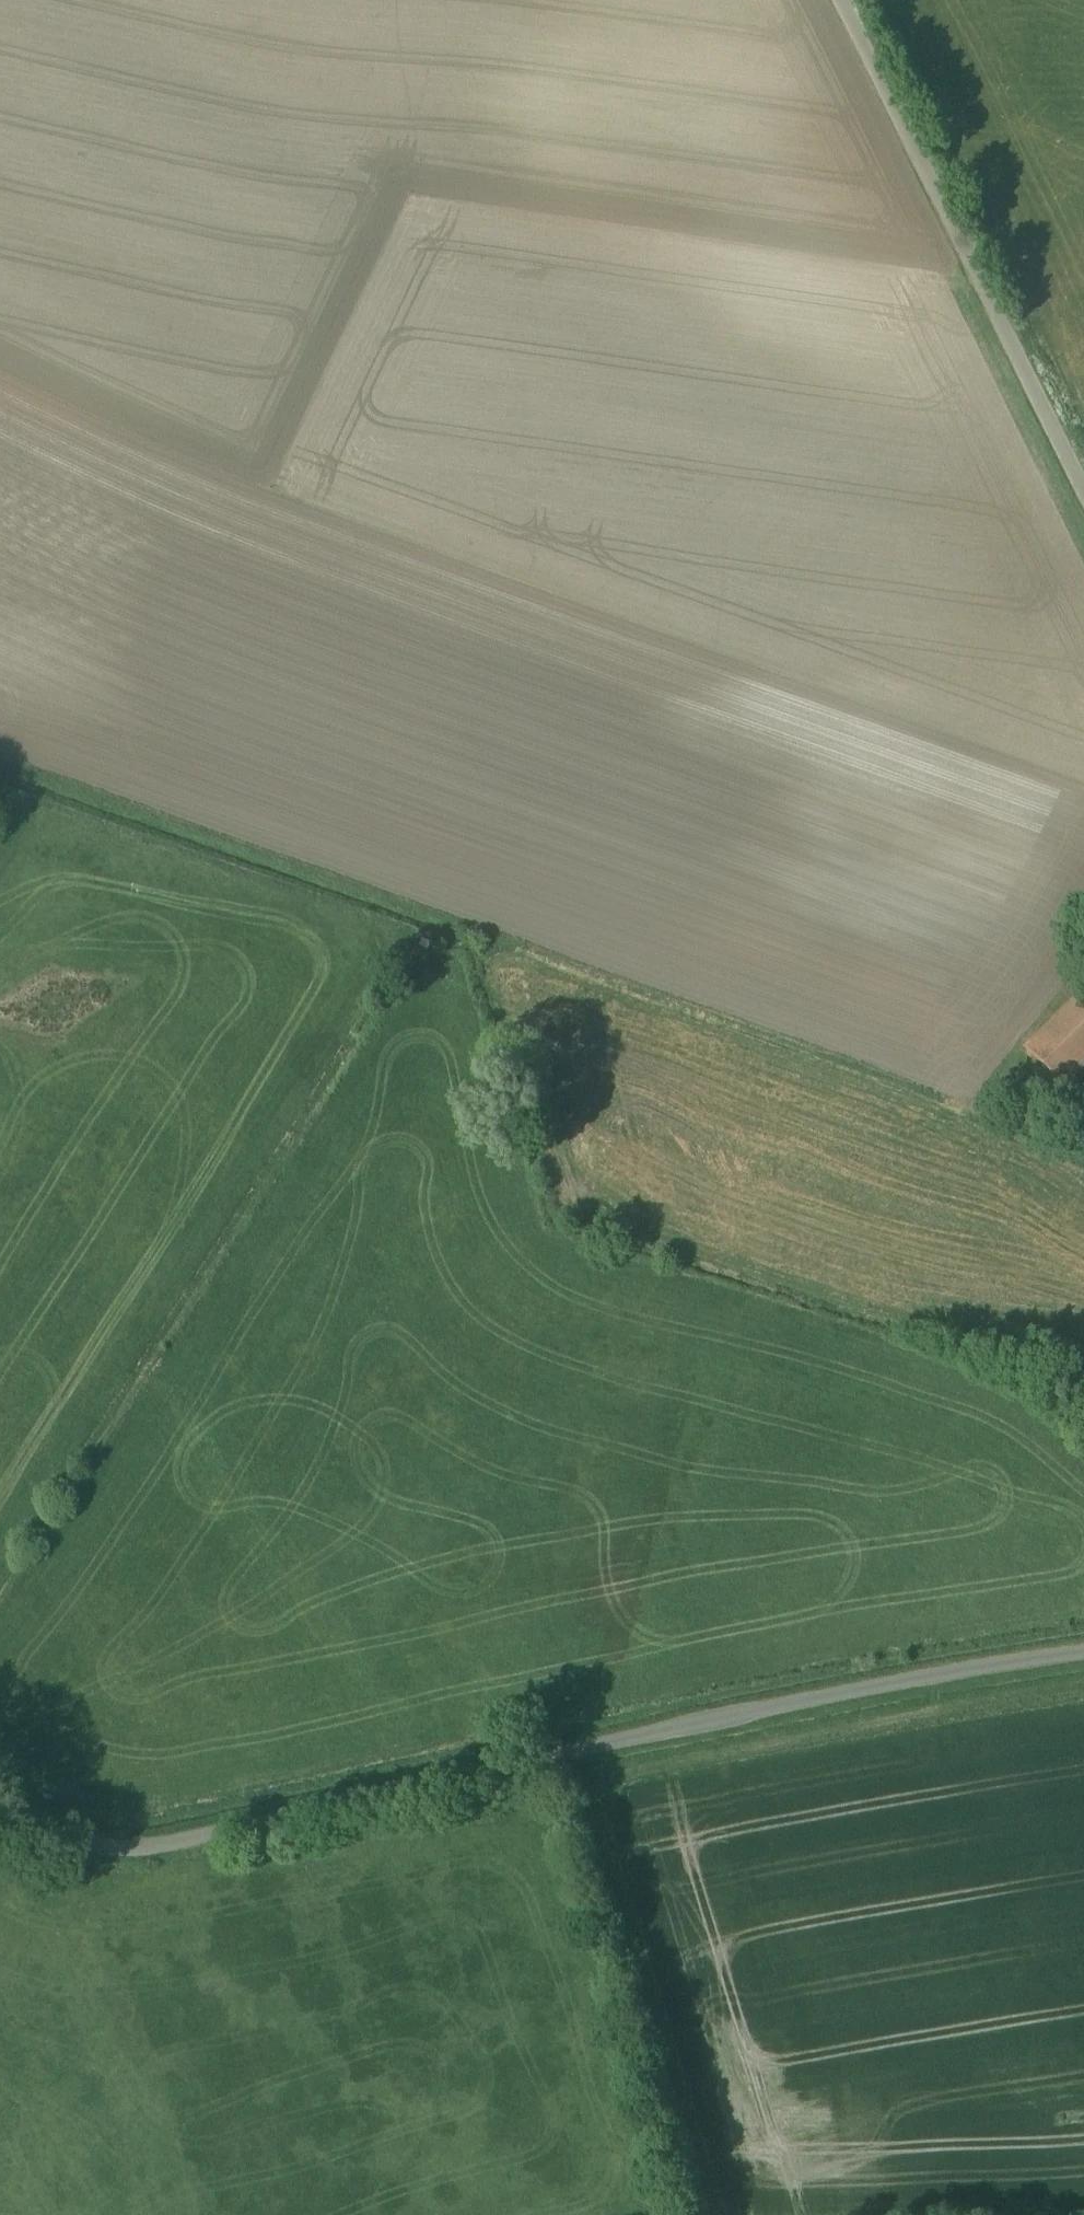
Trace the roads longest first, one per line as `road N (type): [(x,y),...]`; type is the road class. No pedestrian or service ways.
road 1 (unclassified): [(0,1777),(121,1841),(669,1727),(1083,1653)]
road 2 (unclassified): [(1083,471),(850,0)]

